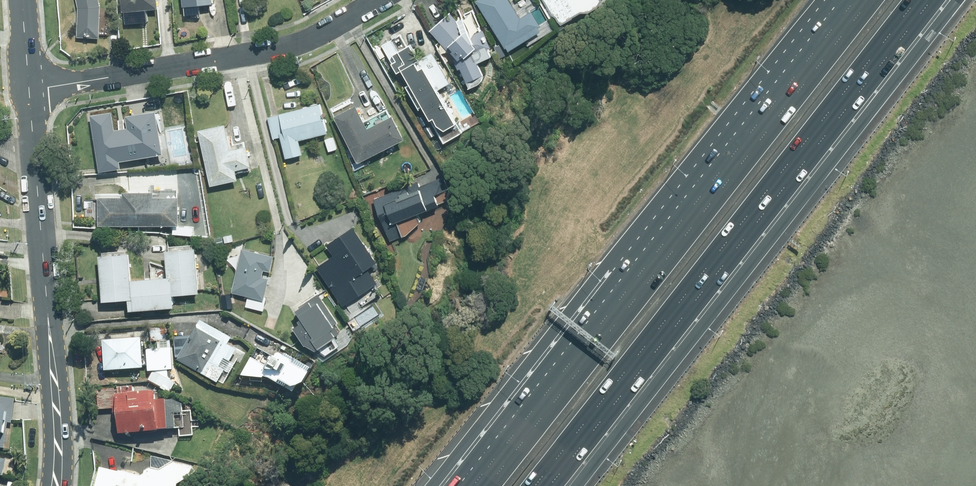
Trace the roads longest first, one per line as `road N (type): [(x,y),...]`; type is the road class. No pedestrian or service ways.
road 1 (motorway): [(488,485),(870,0)]
road 2 (motorway): [(916,0),(535,485)]
road 3 (secondary): [(55,485),(58,420),(30,89)]
road 4 (residential): [(30,89),(277,49),(377,0)]

